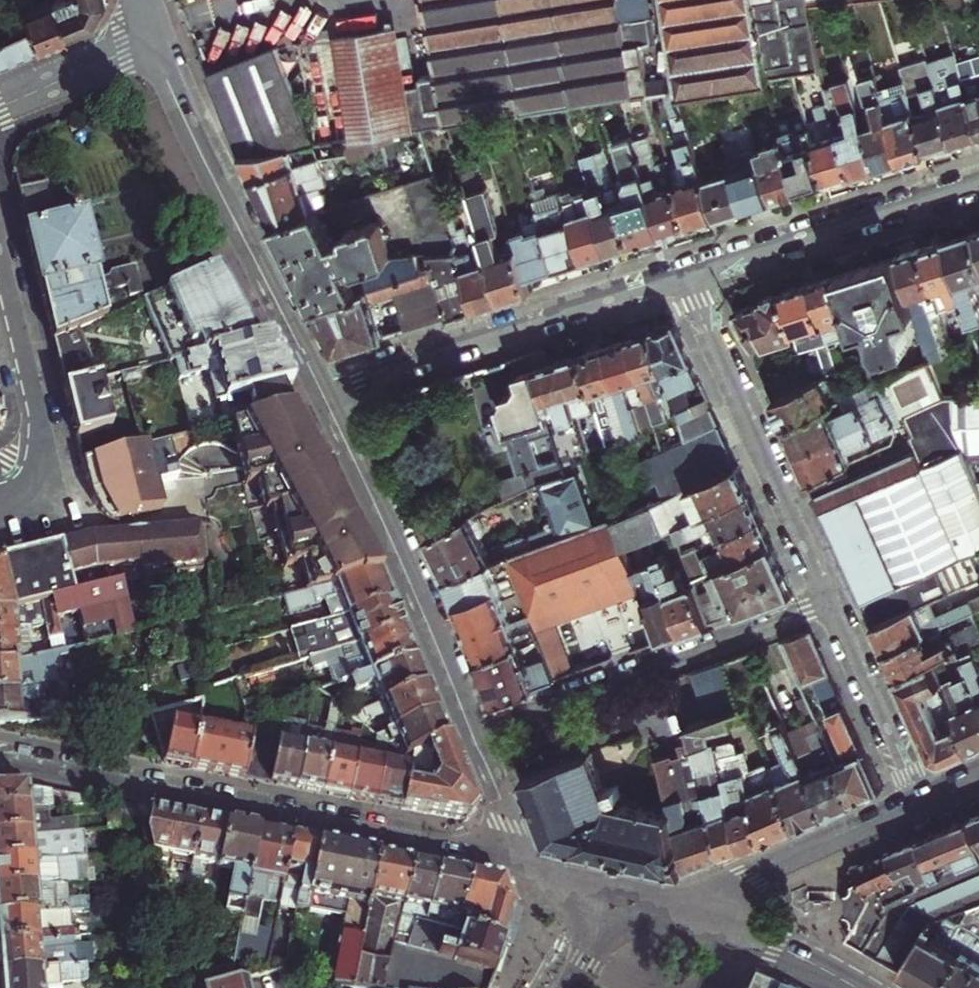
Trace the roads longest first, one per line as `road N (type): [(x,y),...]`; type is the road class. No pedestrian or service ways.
road 1 (secondary): [(532,867),(0,762)]
road 2 (tertiary): [(329,392),(160,36)]
road 3 (residential): [(830,603),(478,730)]
road 4 (residential): [(329,392),(685,277)]
road 5 (tertiary): [(478,730),(329,392)]
road 6 (residential): [(685,277),(830,603)]
road 7 (residential): [(978,185),(685,277)]
road 8 (residential): [(0,508),(52,494),(0,277)]
road 9 (tertiary): [(688,913),(918,801)]
road 10 (residential): [(830,603),(918,801)]
road 11 (secondary): [(688,913),(758,937),(855,987)]
road 12 (tertiary): [(0,106),(160,36)]
road 13 (tertiary): [(532,867),(478,730)]

